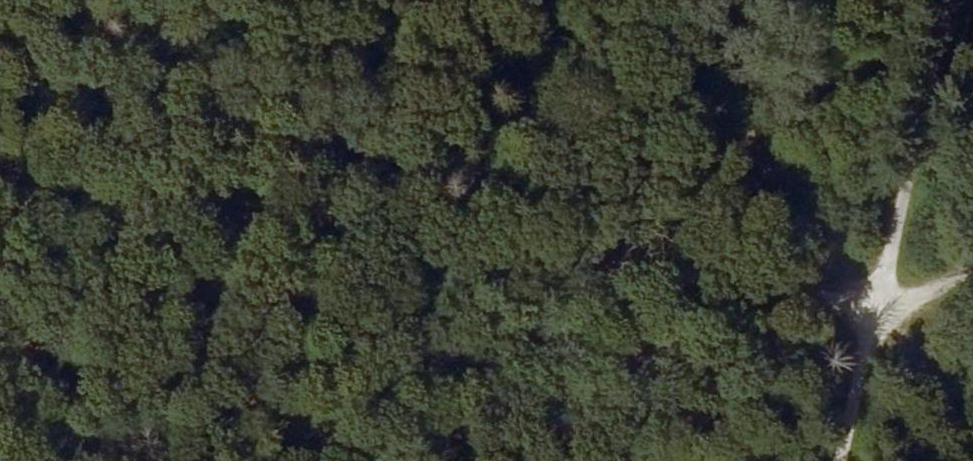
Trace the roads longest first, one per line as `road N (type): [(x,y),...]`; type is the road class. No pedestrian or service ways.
road 1 (track): [(0,181),(870,312)]
road 2 (track): [(846,460),(870,312),(944,0)]

